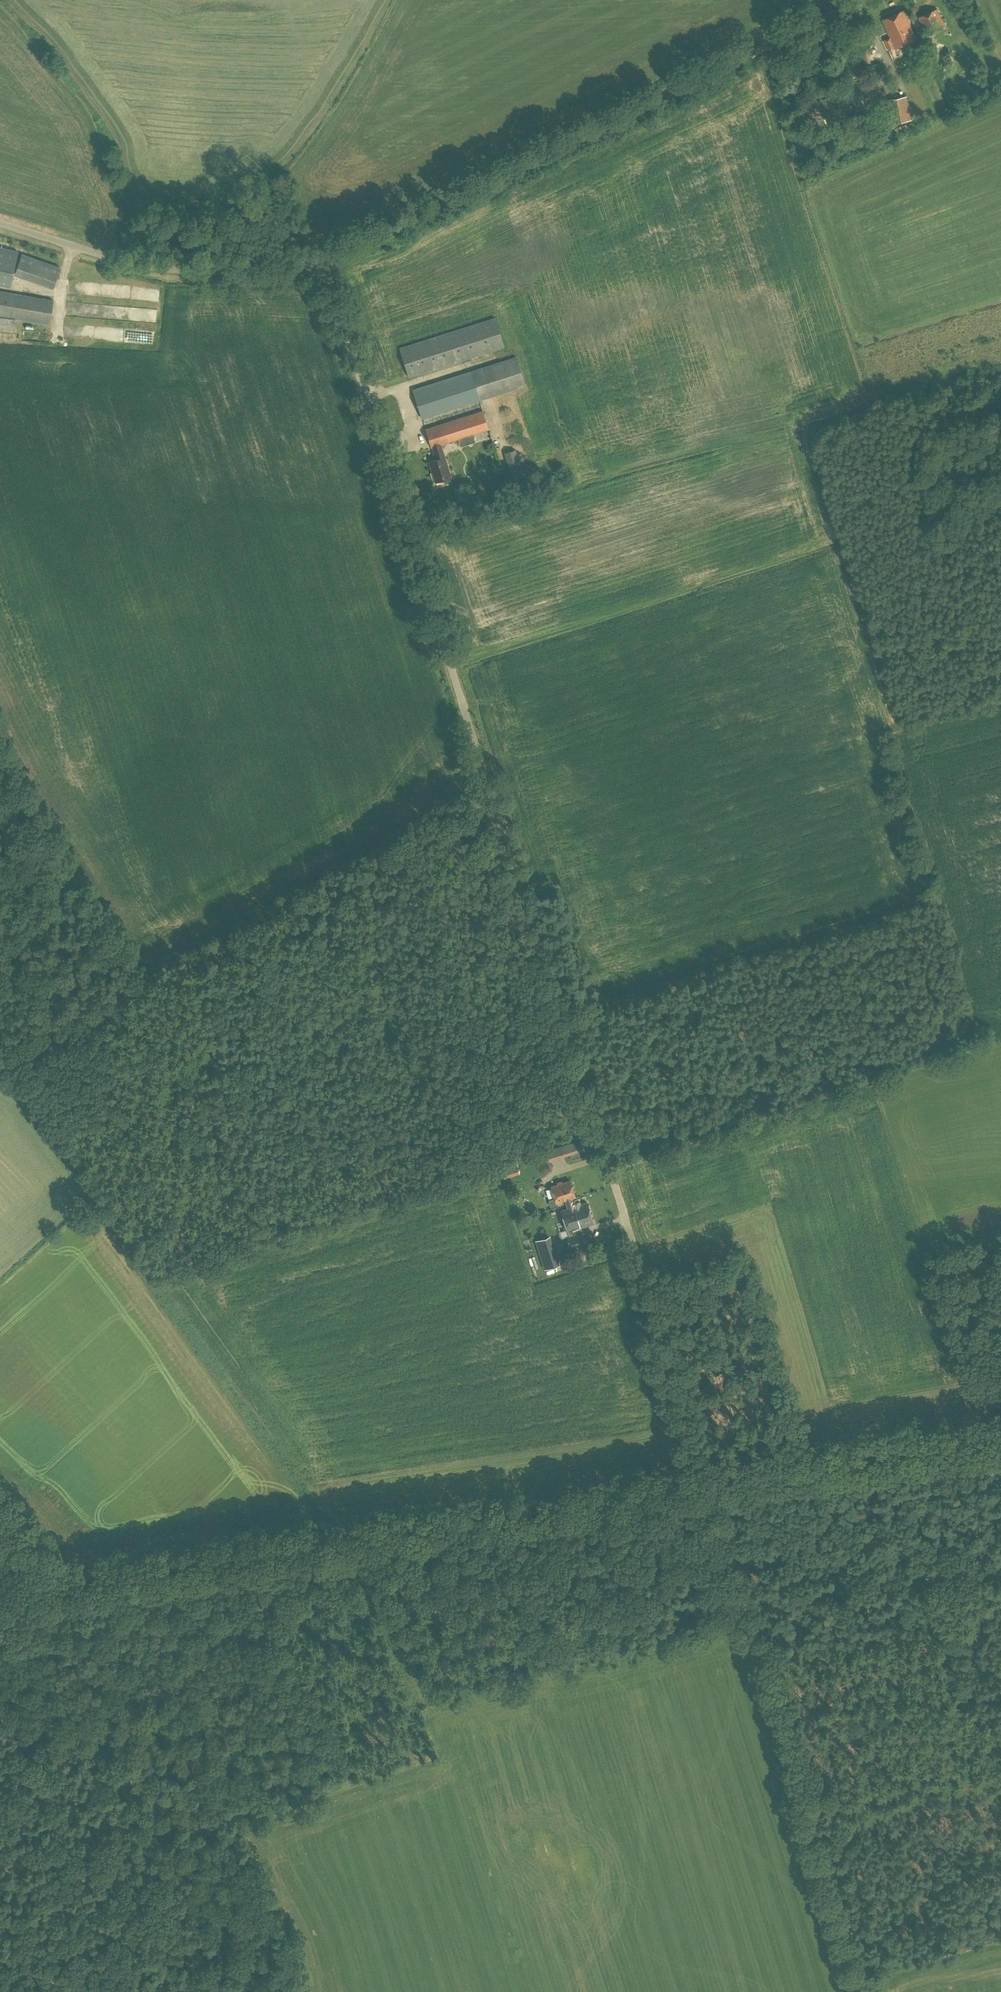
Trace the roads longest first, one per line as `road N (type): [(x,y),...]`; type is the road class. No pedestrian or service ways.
road 1 (unclassified): [(863,1991),(317,282)]
road 2 (track): [(1000,1429),(0,1590)]
road 3 (unclassified): [(317,282),(881,0)]
road 4 (track): [(325,1535),(452,1761),(253,1826)]
road 5 (unclassified): [(317,282),(233,290),(132,285),(0,245)]
road 6 (track): [(231,1551),(350,1792)]
road 7 (track): [(0,1870),(130,1852)]

